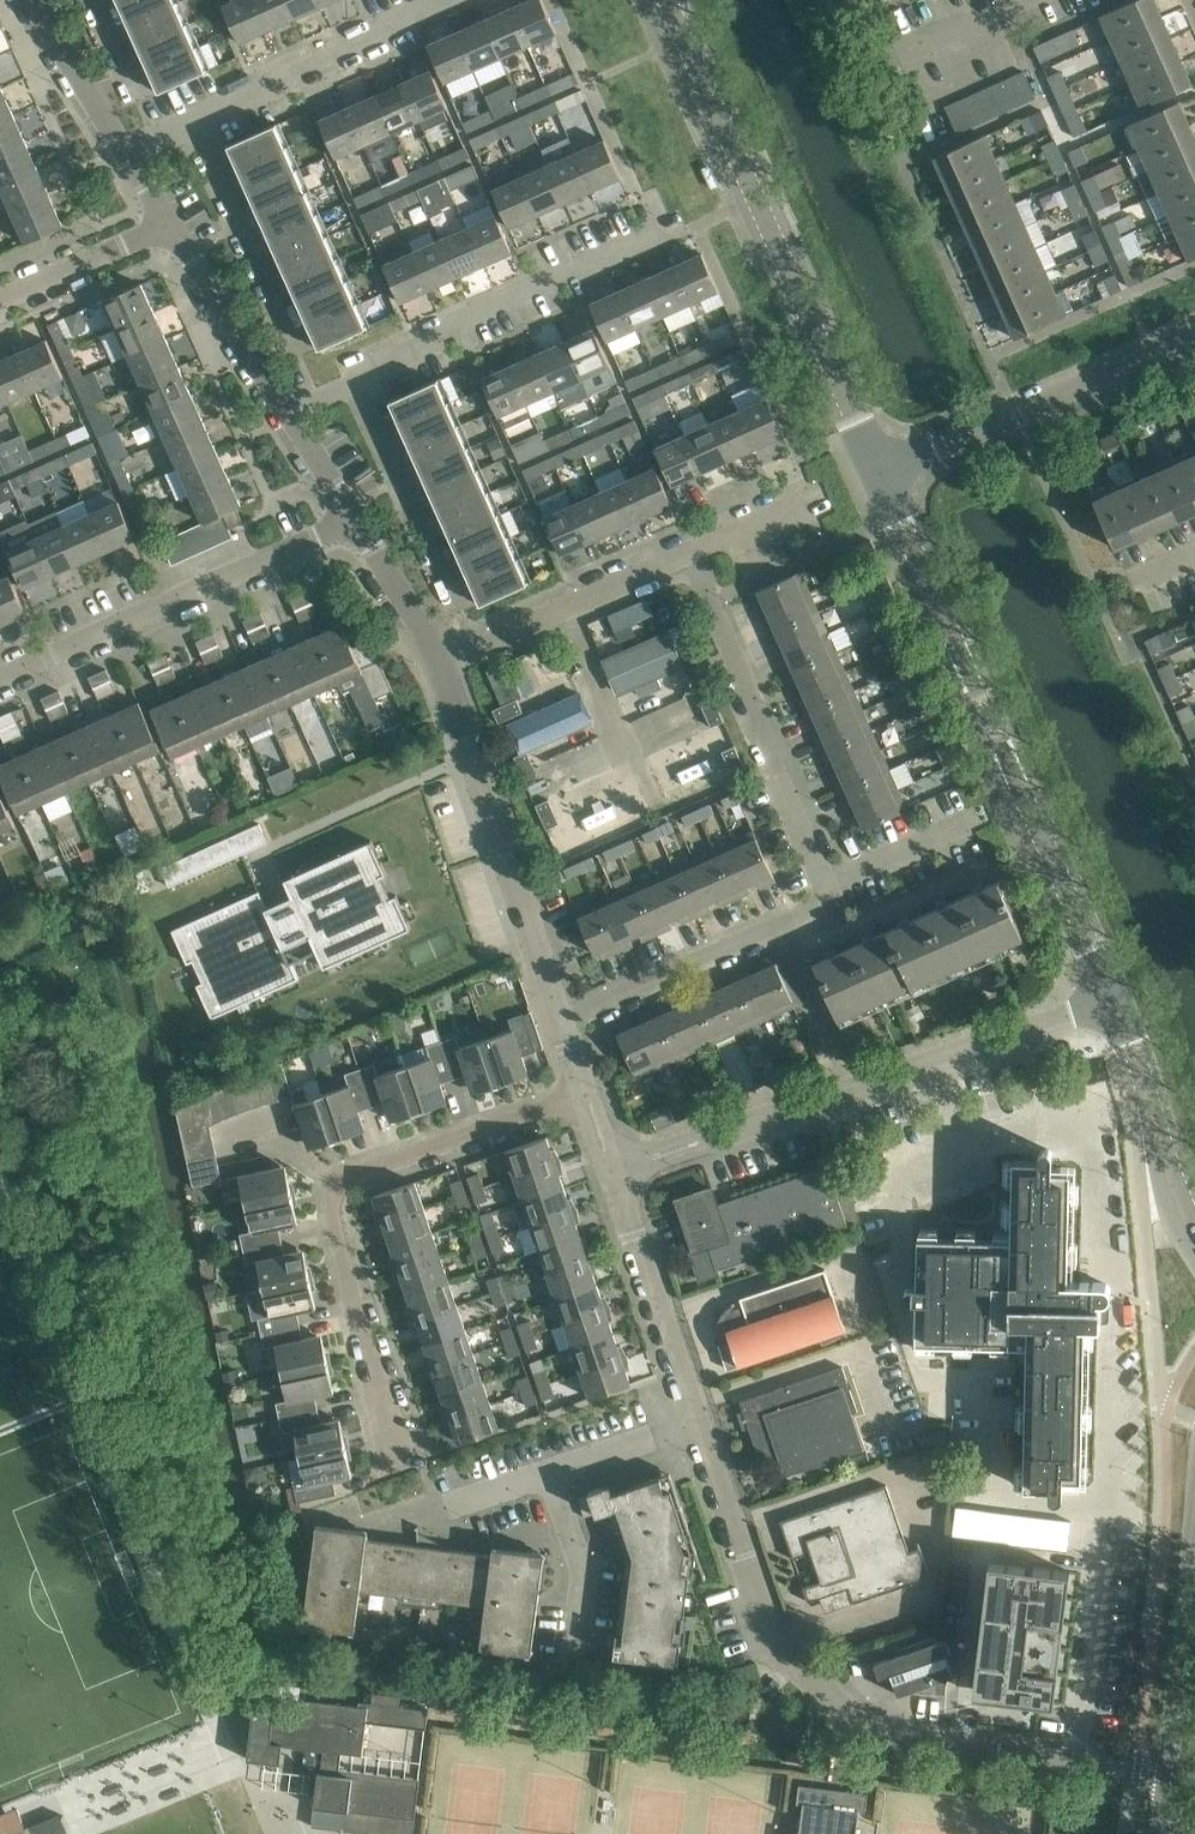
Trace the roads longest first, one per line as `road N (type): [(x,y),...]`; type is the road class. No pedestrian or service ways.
road 1 (residential): [(1173,1770),(871,1735),(770,1636),(697,1425)]
road 2 (unclassified): [(1114,1000),(879,476)]
road 3 (residential): [(391,1469),(330,1204),(334,1189),(344,1177),(584,1096)]
road 4 (residential): [(611,1171),(1114,1000)]
road 5 (unclassified): [(879,476),(668,0)]
road 6 (residential): [(281,414),(415,351),(451,324),(657,237)]
road 7 (residential): [(352,518),(0,684)]
road 8 (residential): [(560,1023),(441,665)]
road 9 (residential): [(837,900),(693,558)]
road 10 (residential): [(121,152),(444,0)]
road 11 (unclassified): [(1194,328),(879,476)]
road 12 (residential): [(560,1023),(837,900)]
road 13 (residential): [(697,1425),(611,1171)]
road 14 (unclassified): [(1194,1245),(1173,1200),(1114,1000)]
road 15 (residential): [(281,414),(170,225)]
road 16 (residential): [(654,812),(572,609)]
road 17 (tertiary): [(1173,1770),(1194,1583)]
road 18 (residential): [(573,1655),(583,1565),(546,1475)]
road 19 (residential): [(0,302),(170,225)]
road 20 (residential): [(121,152),(29,0)]
road 21 (residential): [(441,665),(352,518)]
road 22 (residential): [(837,900),(993,833)]
road 23 (residential): [(546,1475),(697,1425)]
road 24 (residential): [(888,65),(1026,0)]
road 25 (residential): [(693,558),(829,499)]
road 26 (residential): [(441,665),(572,609)]
road 27 (residential): [(572,609),(693,558)]
road 28 (residential): [(352,518),(281,414)]

